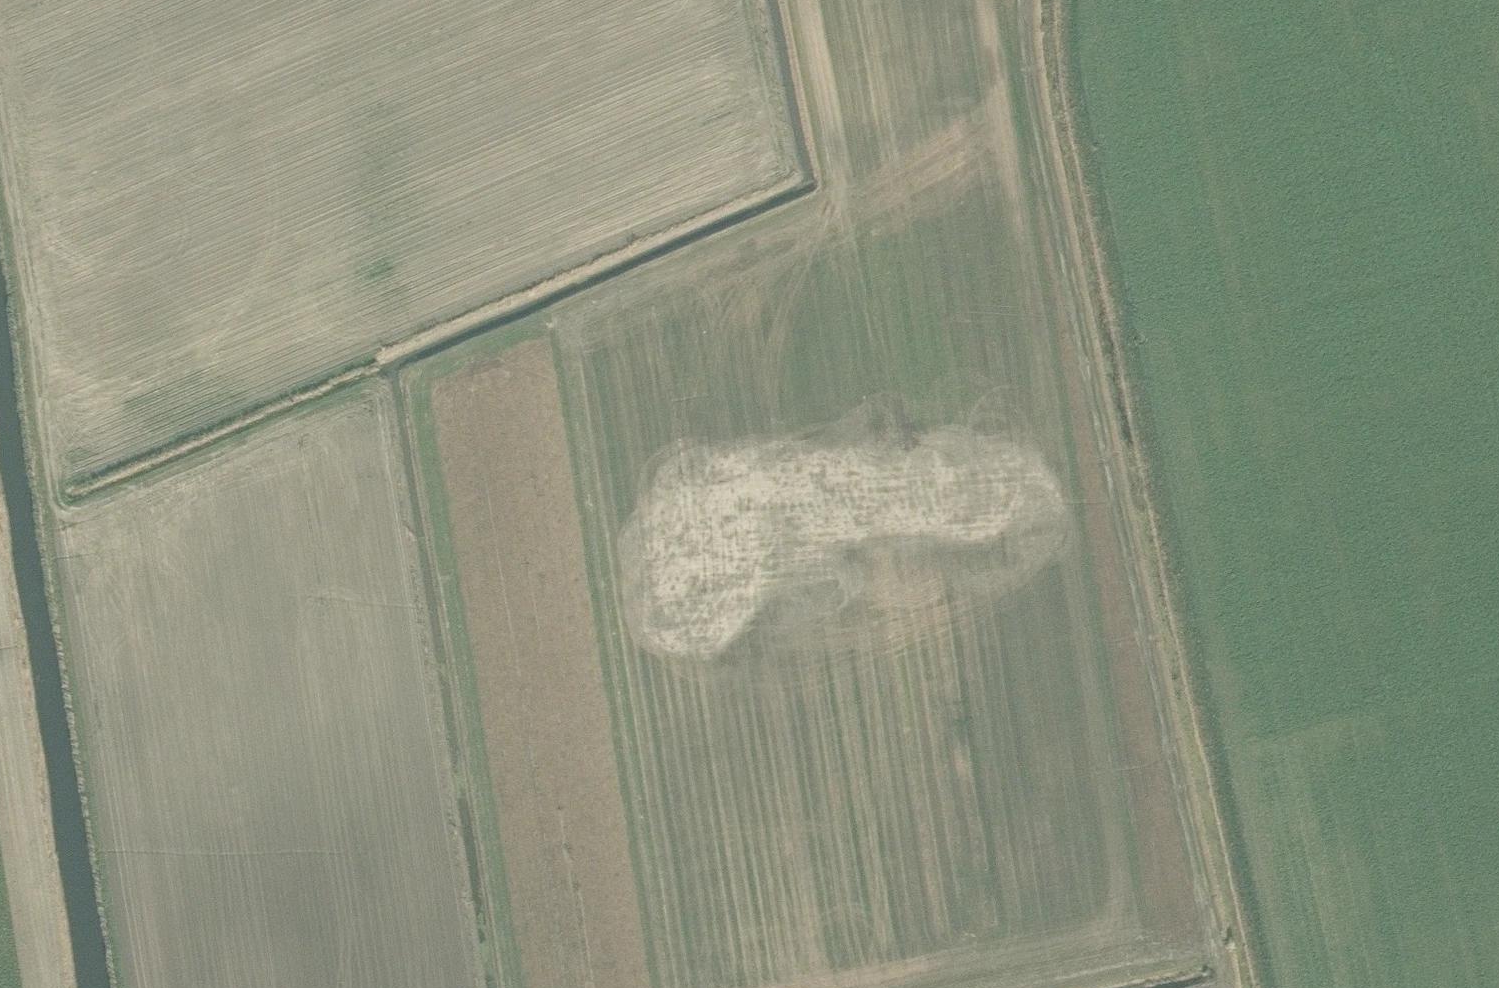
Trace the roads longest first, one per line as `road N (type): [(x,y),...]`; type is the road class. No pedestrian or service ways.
road 1 (track): [(1025,0),(1025,42),(1052,178),(1196,817),(1225,987)]

